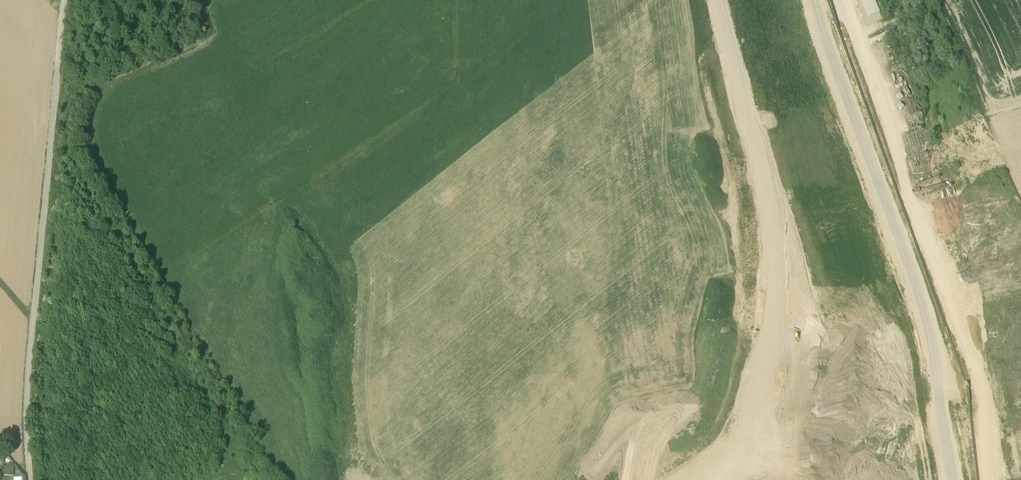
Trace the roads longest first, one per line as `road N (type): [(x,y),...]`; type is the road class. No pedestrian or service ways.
road 1 (track): [(30,479),(32,355),(65,0)]

